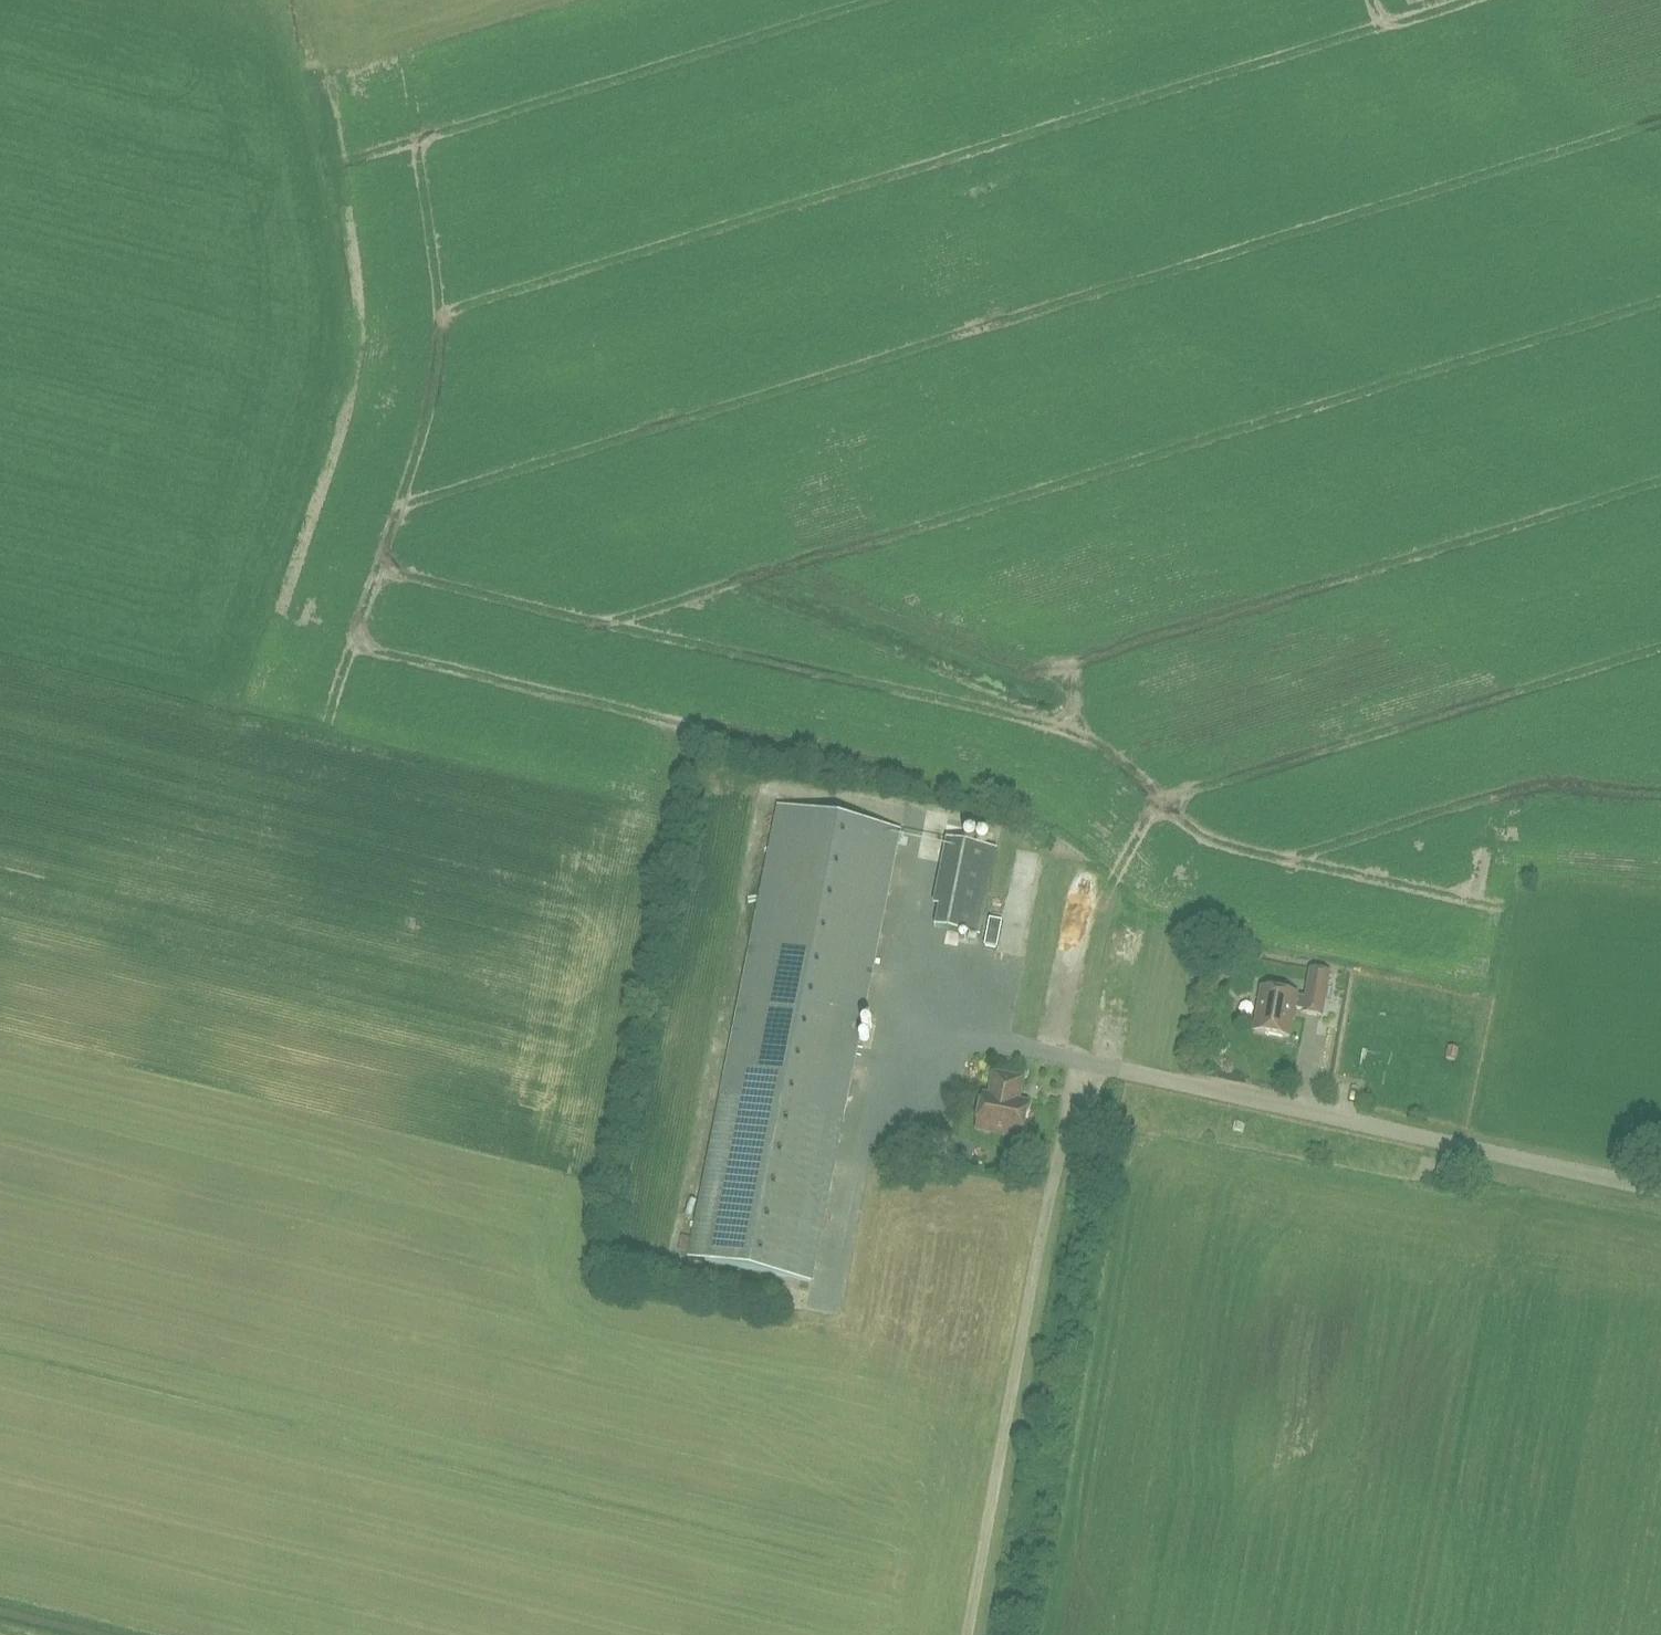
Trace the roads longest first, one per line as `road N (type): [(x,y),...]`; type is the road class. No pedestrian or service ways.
road 1 (track): [(1080,1060),(966,1634)]

